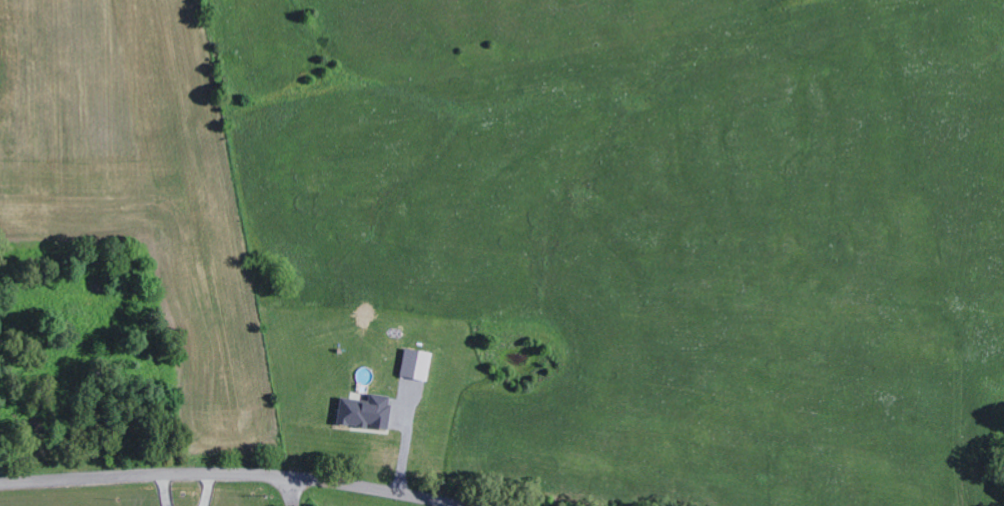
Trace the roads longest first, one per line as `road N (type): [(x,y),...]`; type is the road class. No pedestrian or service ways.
road 1 (residential): [(0,489),(228,478),(439,505)]

